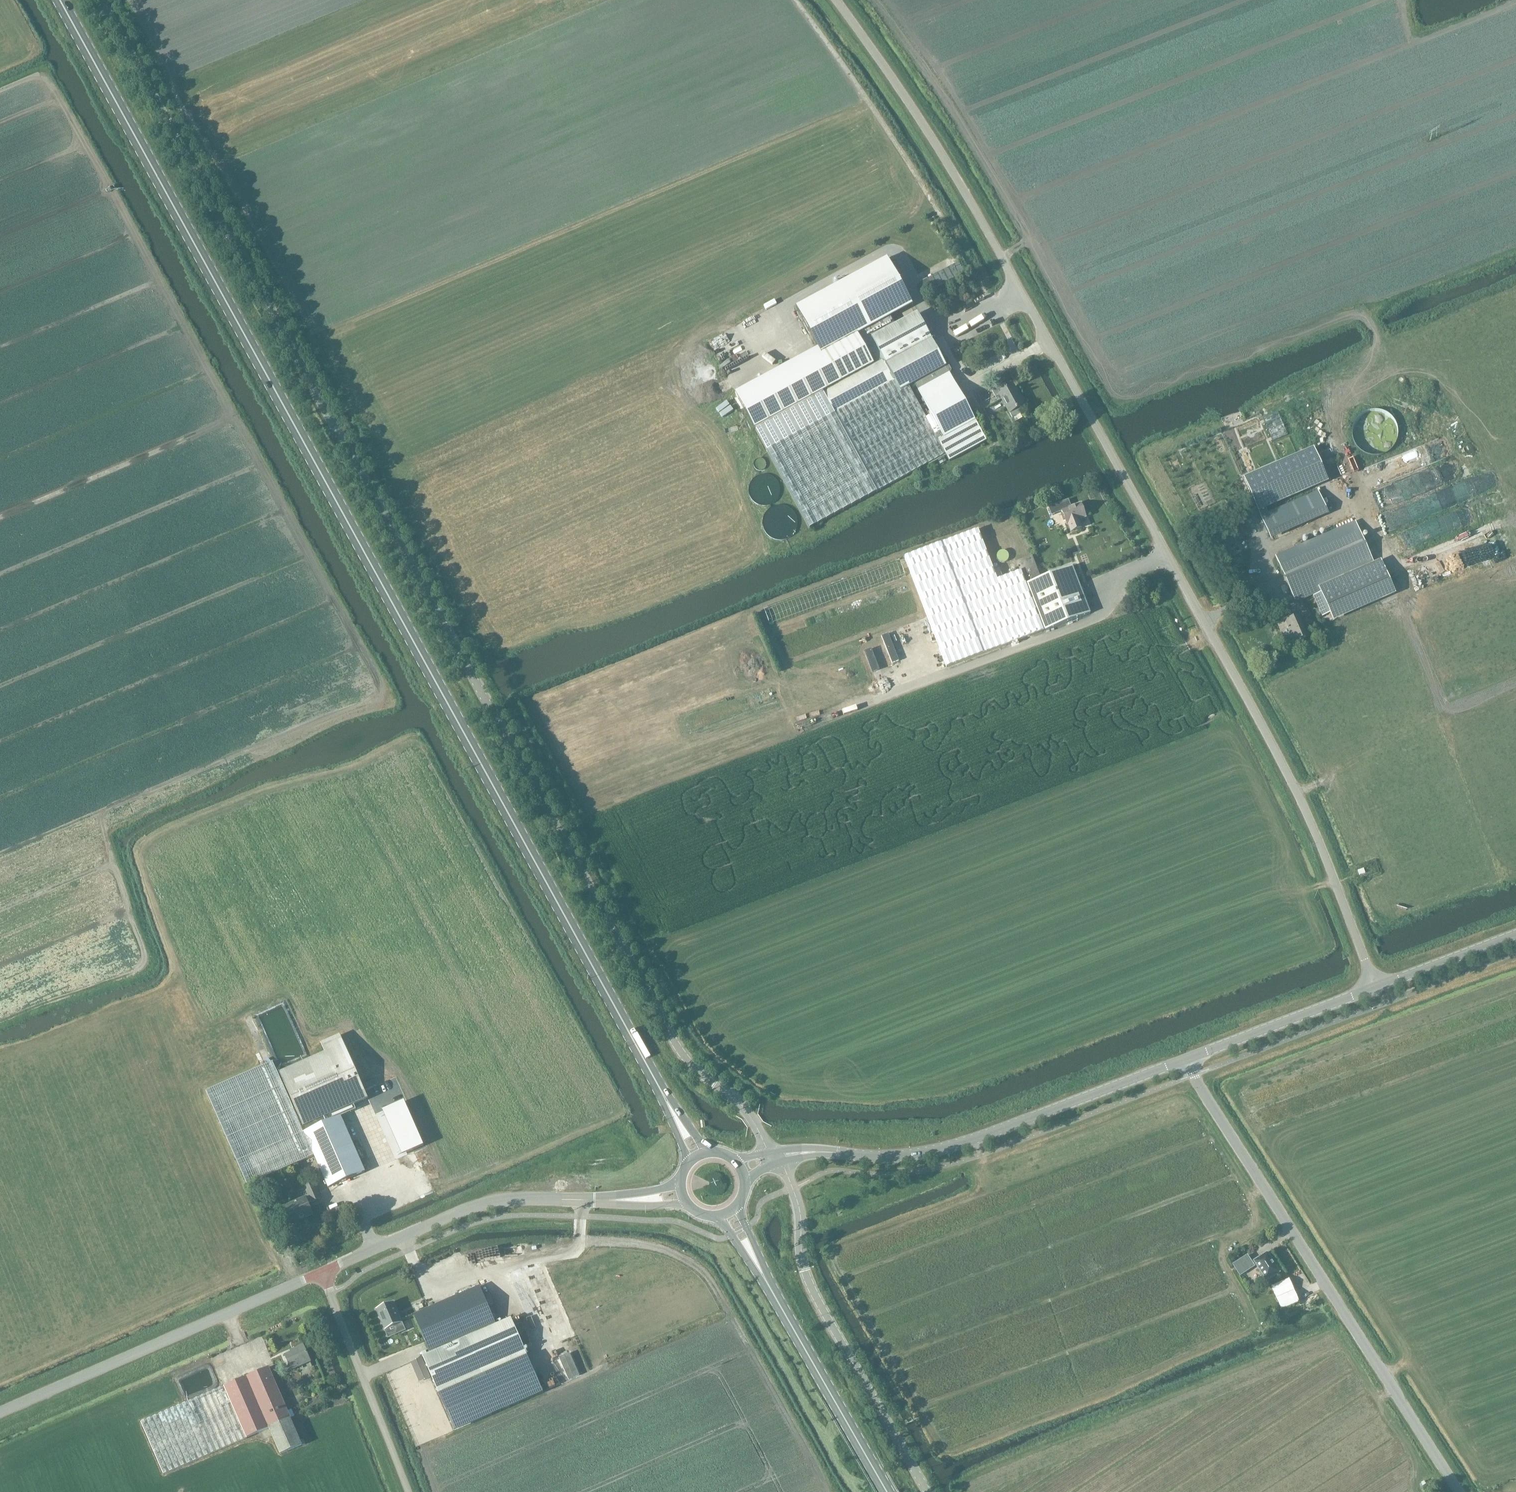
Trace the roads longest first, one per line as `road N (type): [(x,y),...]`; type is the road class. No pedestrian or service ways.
road 1 (unclassified): [(776,1157),(738,1102),(687,1061),(108,0)]
road 2 (primary): [(697,1156),(65,0)]
road 3 (unclassified): [(1379,991),(1295,793),(1154,527),(975,204),(834,0)]
road 4 (unclassified): [(1458,1491),(1190,1062)]
road 5 (tertiary): [(776,1157),(945,1150),(1190,1062)]
road 6 (tertiary): [(322,1272),(466,1209),(682,1195)]
road 7 (unclassified): [(929,1491),(813,1292),(797,1199),(776,1157)]
road 8 (tertiary): [(0,1411),(322,1272)]
road 9 (primary): [(890,1491),(728,1212)]
road 10 (unclassified): [(409,1491),(322,1272)]
road 11 (tertiary): [(1190,1062),(1379,991)]
road 12 (tertiary): [(1379,991),(1515,937)]

